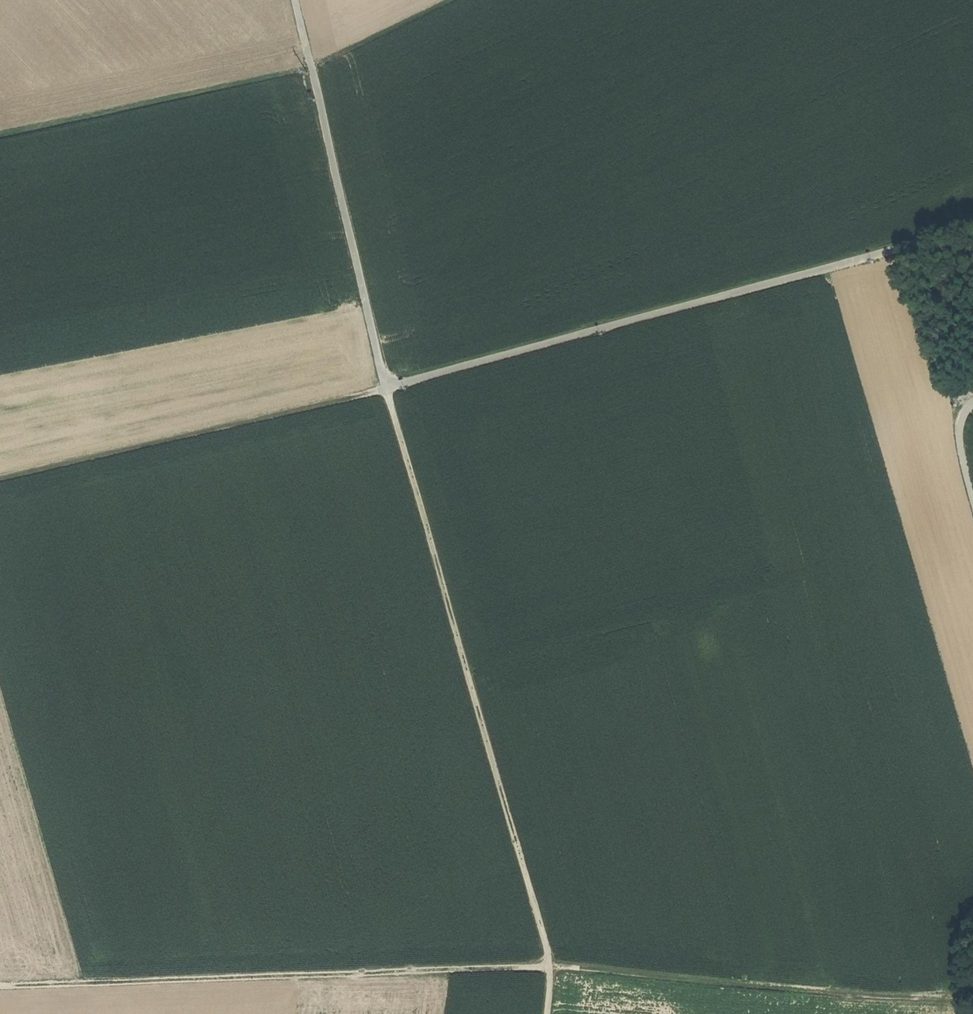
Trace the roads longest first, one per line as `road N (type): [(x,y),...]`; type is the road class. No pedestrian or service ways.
road 1 (track): [(960,1002),(550,966),(0,988)]
road 2 (track): [(390,391),(550,966),(544,1013)]
road 3 (track): [(972,225),(390,391)]
road 4 (track): [(390,391),(0,479)]
road 5 (track): [(390,391),(312,66)]
road 6 (track): [(0,138),(312,66)]
road 7 (track): [(312,66),(448,0)]

